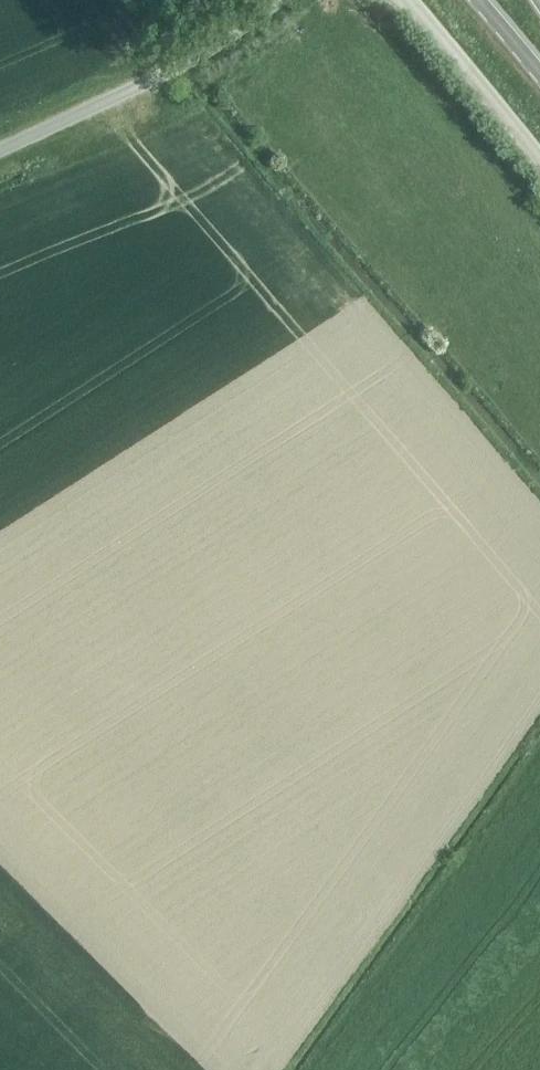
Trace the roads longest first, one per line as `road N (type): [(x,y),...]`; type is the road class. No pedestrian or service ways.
road 1 (unclassified): [(539,164),(405,0)]
road 2 (unclassified): [(166,74),(0,151)]
road 3 (unclassified): [(166,74),(277,0)]

